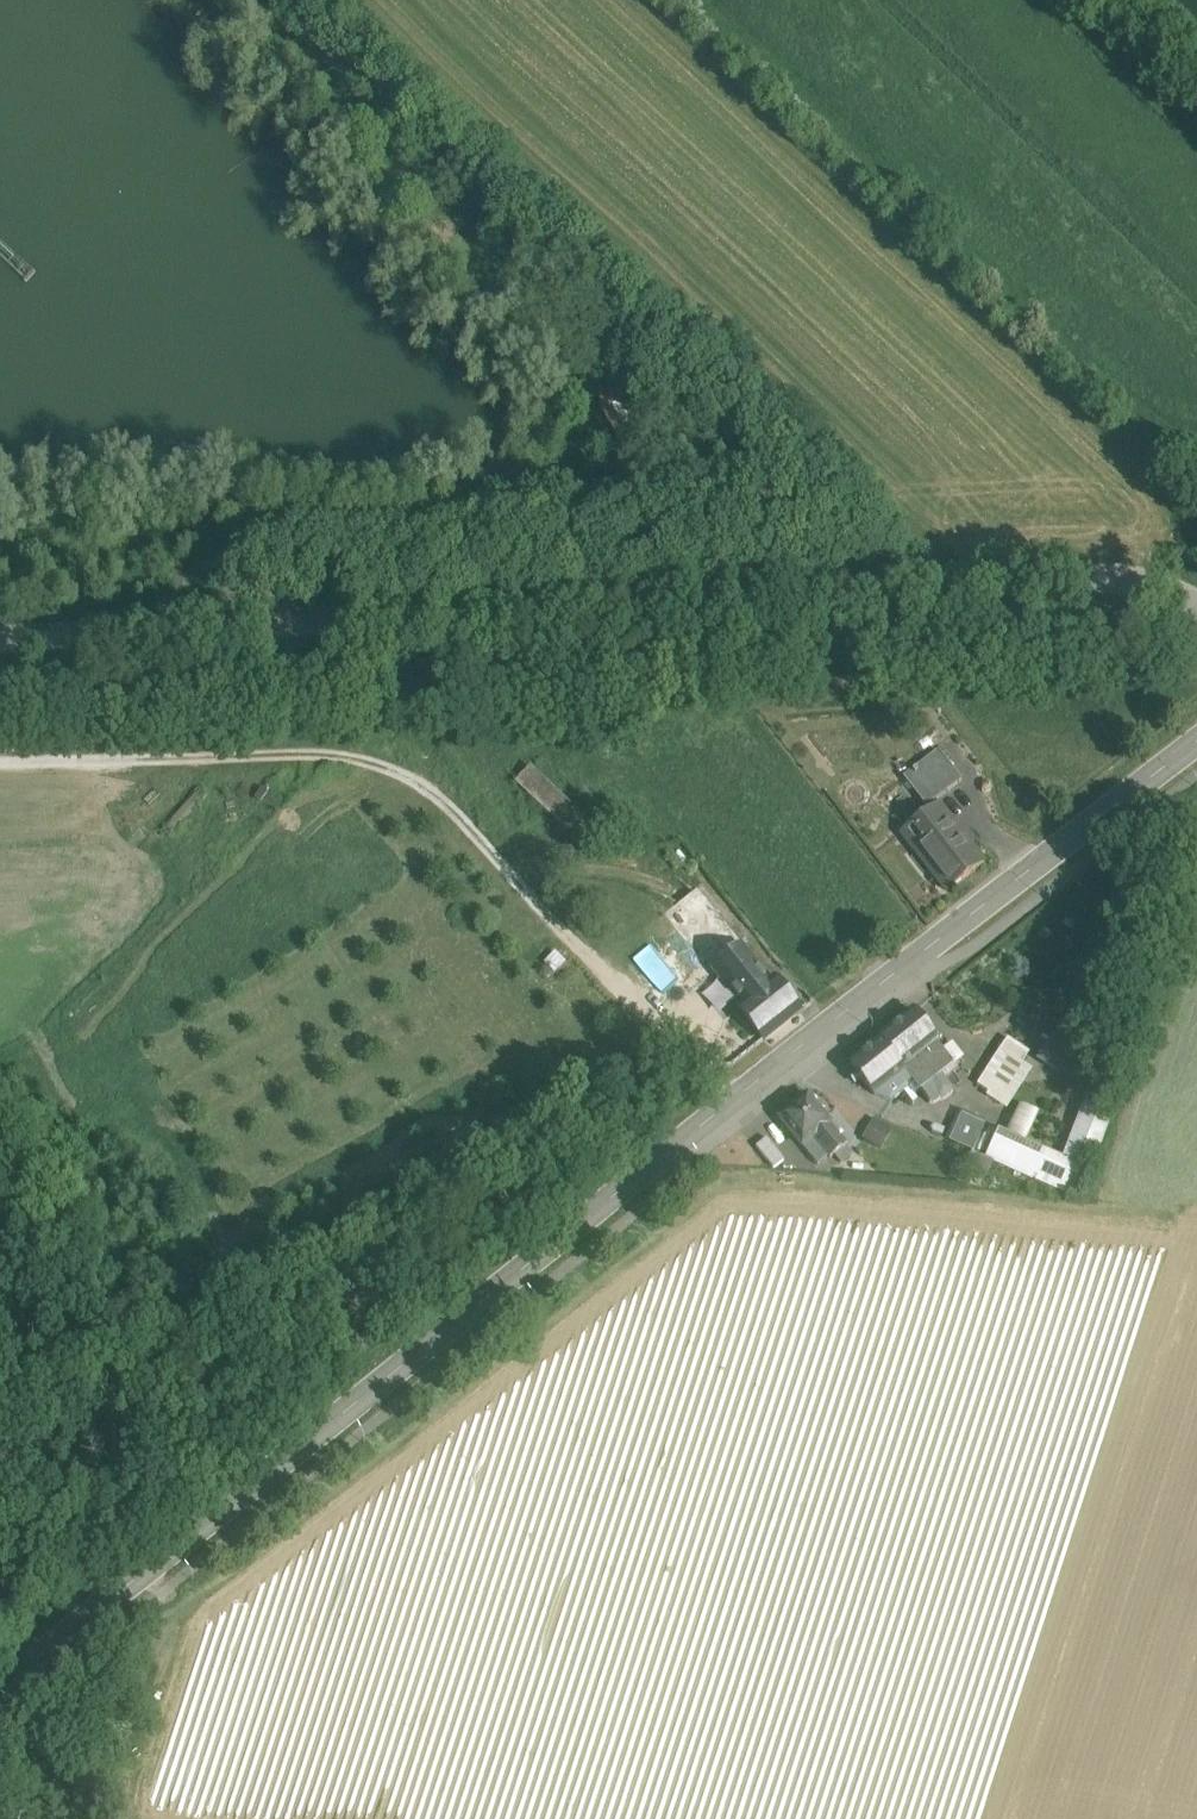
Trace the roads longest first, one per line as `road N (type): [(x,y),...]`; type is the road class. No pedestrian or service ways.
road 1 (tertiary): [(0,1690),(715,1112),(1196,741)]
road 2 (unclassified): [(1196,610),(1146,578),(990,565),(770,592),(520,593),(0,636)]

